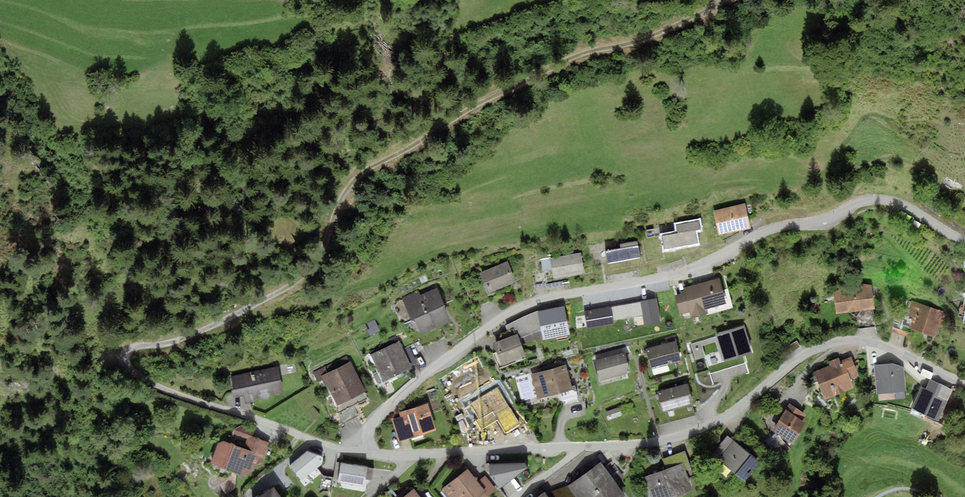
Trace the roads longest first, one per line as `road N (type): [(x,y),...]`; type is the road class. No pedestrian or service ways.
road 1 (track): [(726,0),(651,38),(576,56),(366,171),(349,186),(306,275),(209,328),(125,355),(128,368),(153,384),(224,408)]
road 2 (residential): [(964,240),(901,202),(866,201),(828,219),(774,229),(687,270),(531,303),(421,378),(375,420),(365,452)]
road 3 (residential): [(964,383),(882,345),(849,340),(809,352),(726,416),(681,436),(408,456),(365,452)]
road 4 (residential): [(224,408),(365,452)]

